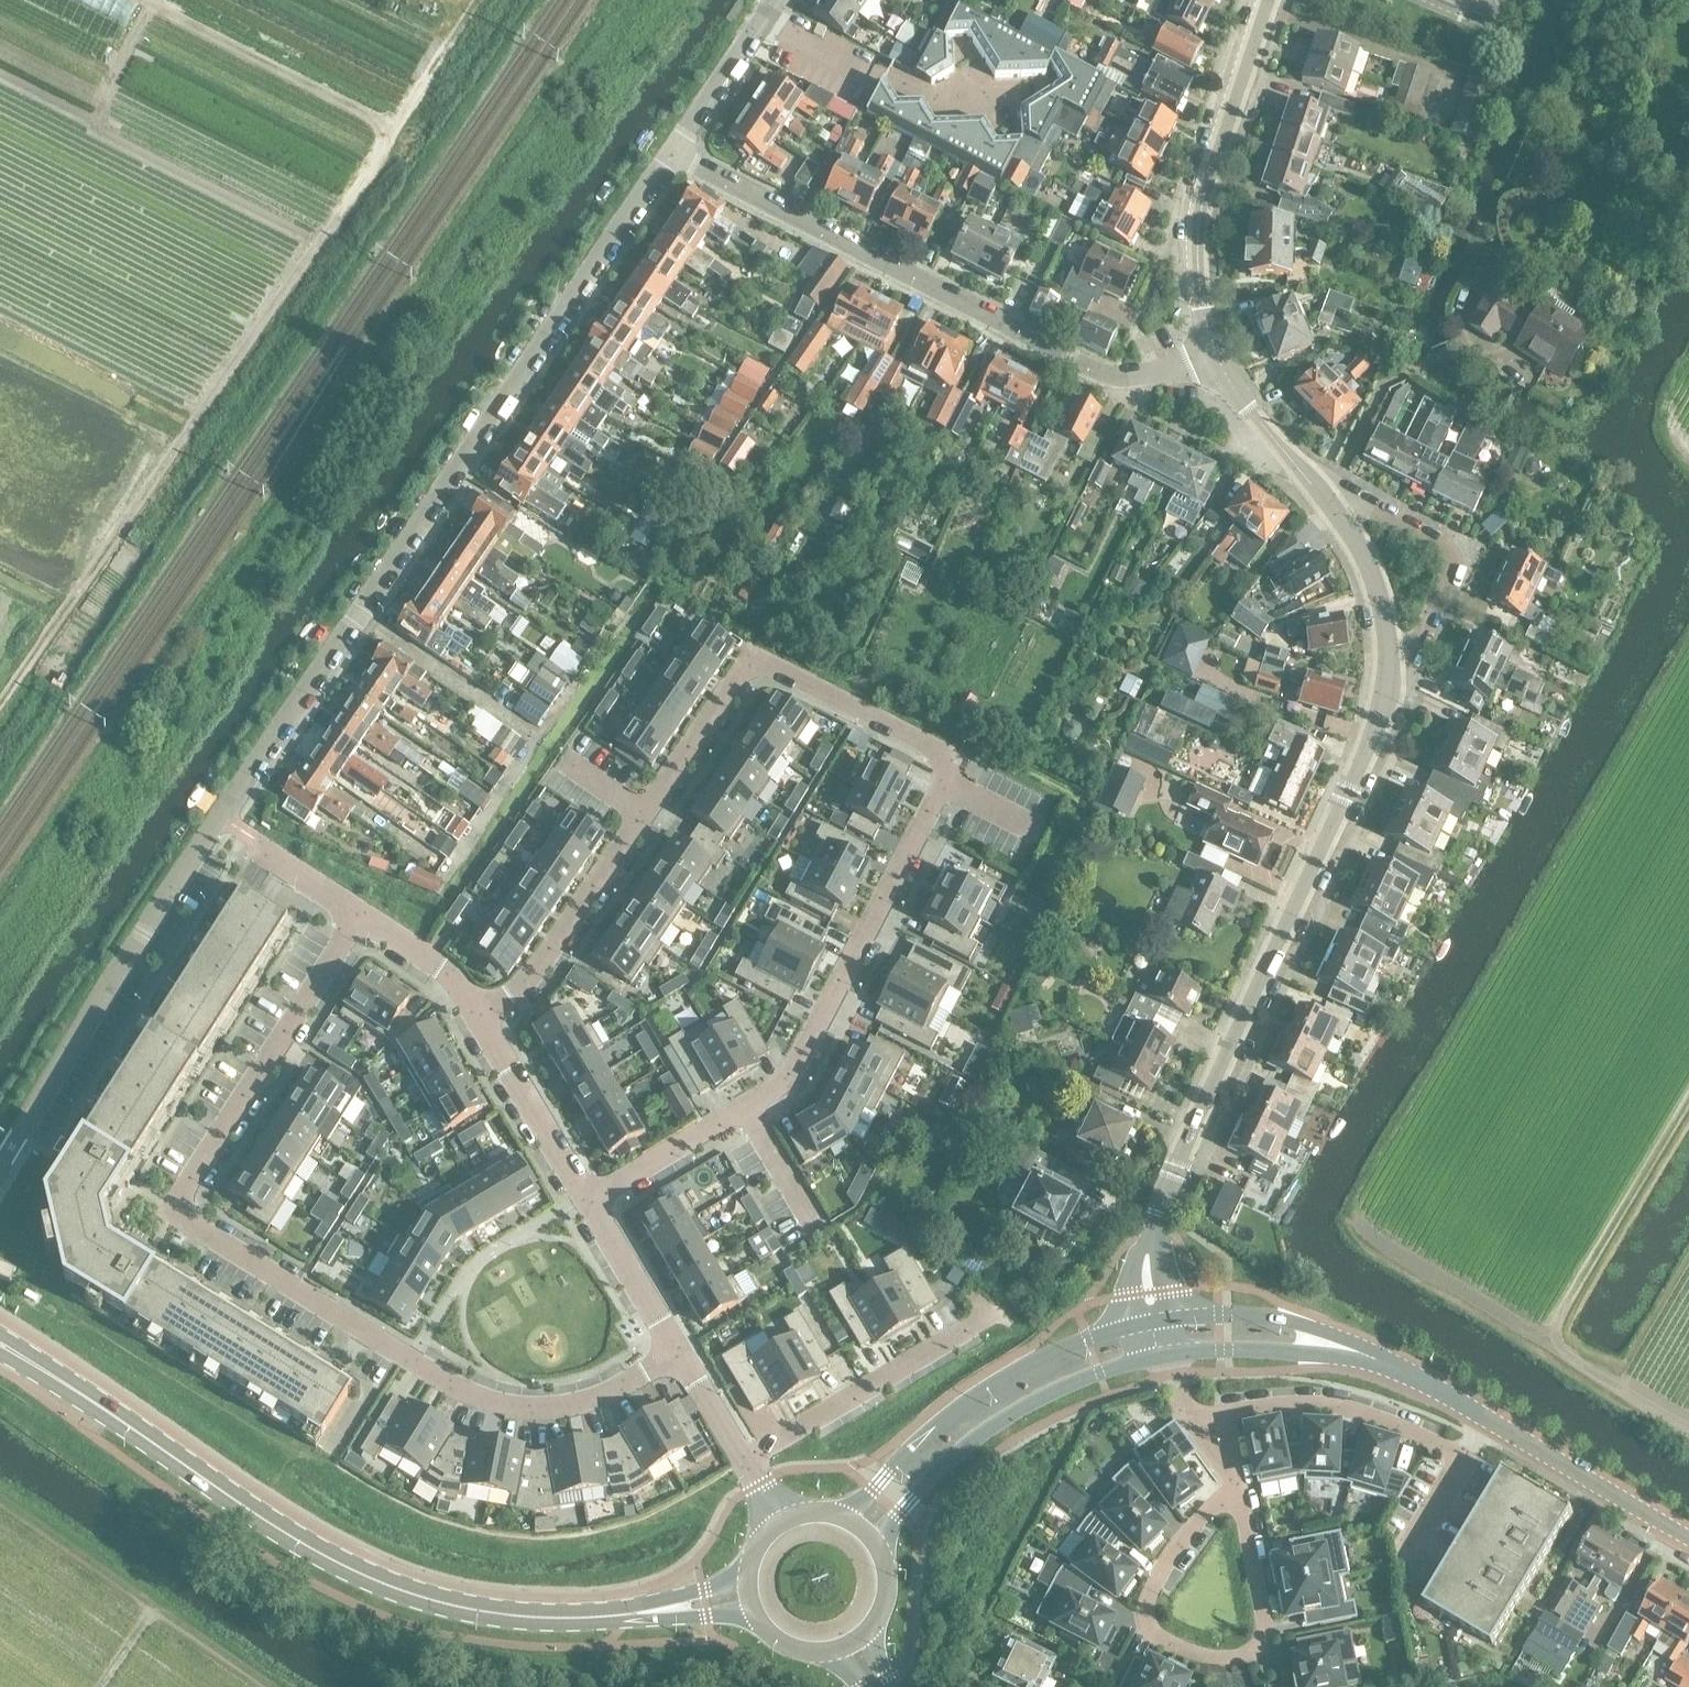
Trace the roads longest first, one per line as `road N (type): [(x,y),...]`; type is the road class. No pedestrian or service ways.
road 1 (residential): [(584,1203),(788,1087),(956,771),(760,663),(526,984),(477,1017)]
road 2 (residential): [(0,1173),(221,819),(672,152)]
road 3 (residential): [(1154,1321),(1148,1250),(1376,723),(1385,673),(1384,612),(1368,560),(1212,354)]
road 4 (residential): [(359,914),(173,1212),(409,1356),(523,1406),(586,1403),(678,1352)]
road 5 (track): [(0,696),(477,0)]
road 6 (residential): [(1212,354),(1177,373),(1096,376),(672,152)]
road 7 (secondary): [(520,1617),(373,1585),(0,1344)]
road 8 (residential): [(1231,1497),(1251,1550),(1264,1632),(1258,1652),(1241,1657),(1188,1653),(1166,1642),(1146,1607),(1165,1562),(1207,1510)]
road 9 (secondary): [(1154,1321),(1022,1366),(924,1435),(845,1516)]
road 10 (residential): [(1212,354),(1200,311),(1196,226),(1266,0)]
road 11 (secondary): [(876,1541),(939,1471),(1007,1416),(1069,1384),(1166,1354)]
road 12 (residential): [(745,1459),(990,1307)]
road 13 (residential): [(1194,1421),(1293,1402),(1344,1407),(1464,1459)]
road 14 (residential): [(763,16),(897,82),(1009,97)]
road 15 (secondary): [(1403,1372),(1287,1320),(1154,1321)]
road 16 (secondary): [(1166,1354),(1290,1352),(1403,1372)]
road 17 (secondary): [(520,1617),(545,1626),(757,1618)]
road 18 (secondary): [(749,1569),(703,1591),(639,1605),(520,1617)]
road 19 (secondary): [(1688,1538),(1488,1419)]
road 20 (residential): [(584,1203),(477,1017)]
road 21 (residential): [(678,1352),(584,1203)]
road 22 (residential): [(672,152),(763,16)]
road 23 (residential): [(477,1017),(427,958),(359,914)]
road 24 (residential): [(359,914),(239,832)]
road 25 (residential): [(745,1459),(678,1352)]

